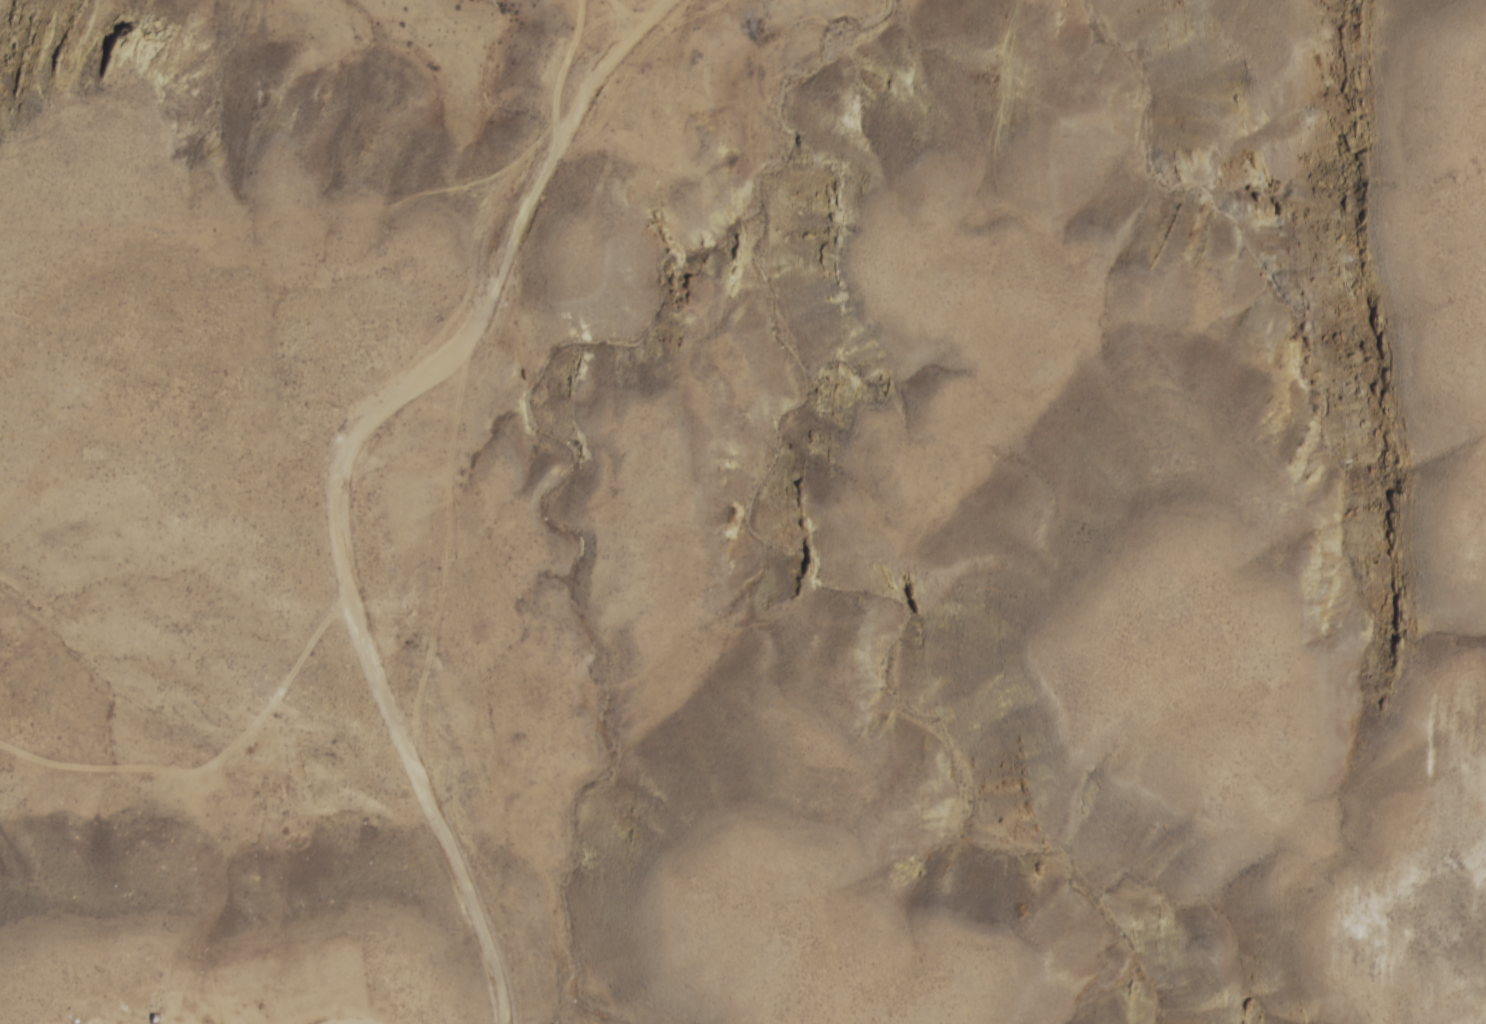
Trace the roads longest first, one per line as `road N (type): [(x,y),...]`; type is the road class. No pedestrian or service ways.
road 1 (residential): [(670,0),(601,73),(514,235)]

